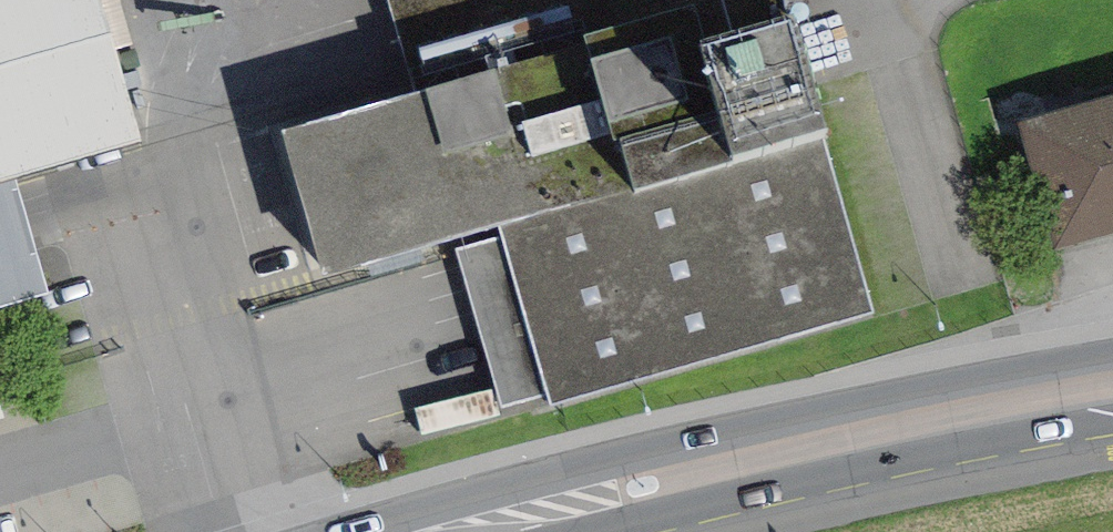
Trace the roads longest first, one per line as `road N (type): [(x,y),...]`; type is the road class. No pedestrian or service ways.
road 1 (primary): [(1112,352),(605,464),(418,531)]
road 2 (primary): [(660,531),(1112,434)]

